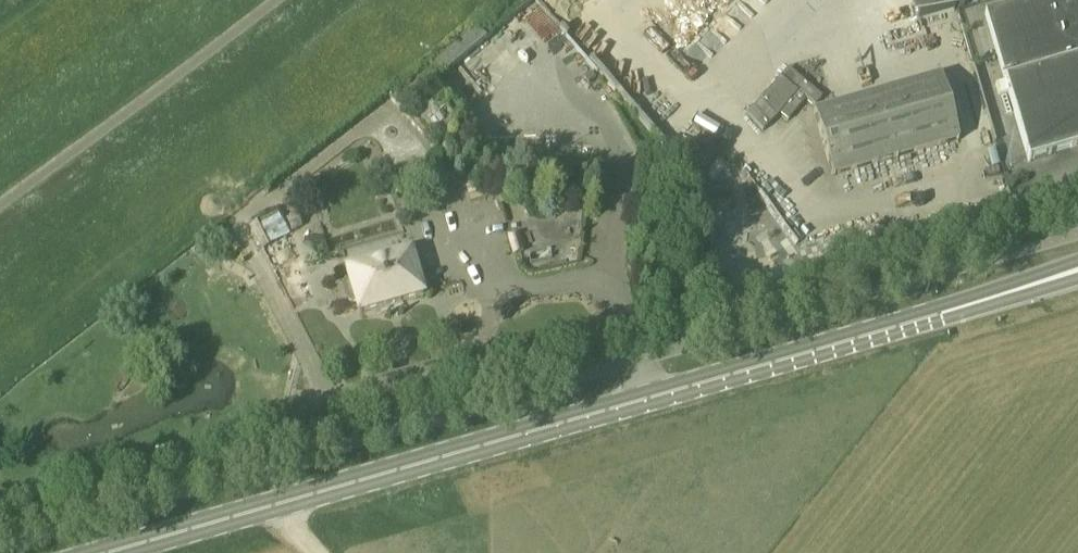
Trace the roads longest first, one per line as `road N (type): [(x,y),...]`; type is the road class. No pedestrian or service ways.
road 1 (secondary): [(109,552),(1077,272)]

